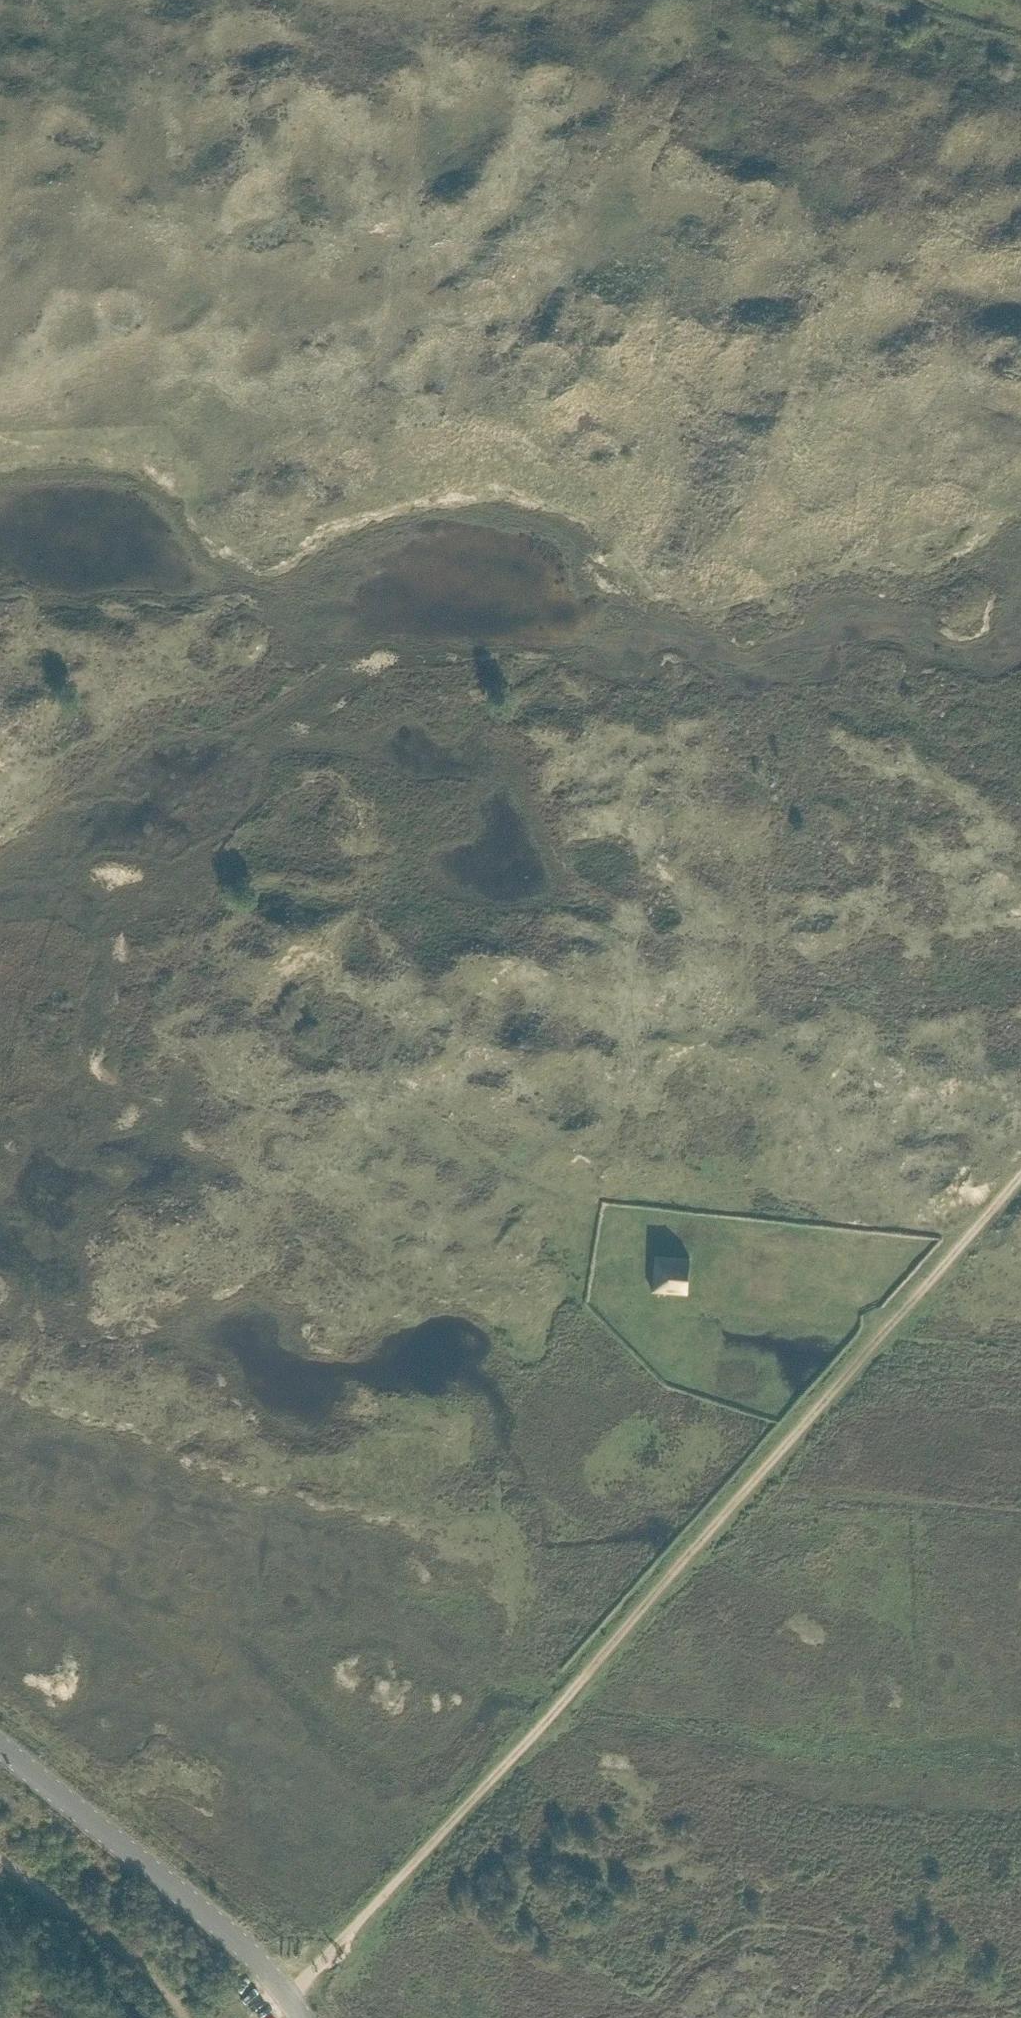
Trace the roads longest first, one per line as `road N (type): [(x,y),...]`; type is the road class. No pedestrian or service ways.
road 1 (track): [(1020,1174),(291,2000)]
road 2 (unclassified): [(301,2017),(241,1946),(0,1749)]

